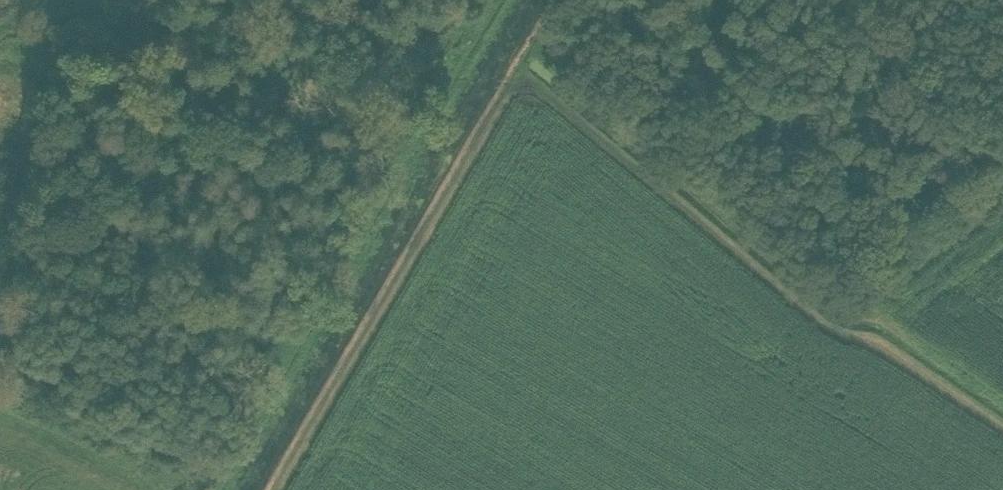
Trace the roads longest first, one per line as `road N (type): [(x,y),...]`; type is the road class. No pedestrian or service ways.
road 1 (track): [(613,0),(839,185),(891,189),(926,178),(947,159)]
road 2 (track): [(0,355),(36,185)]

